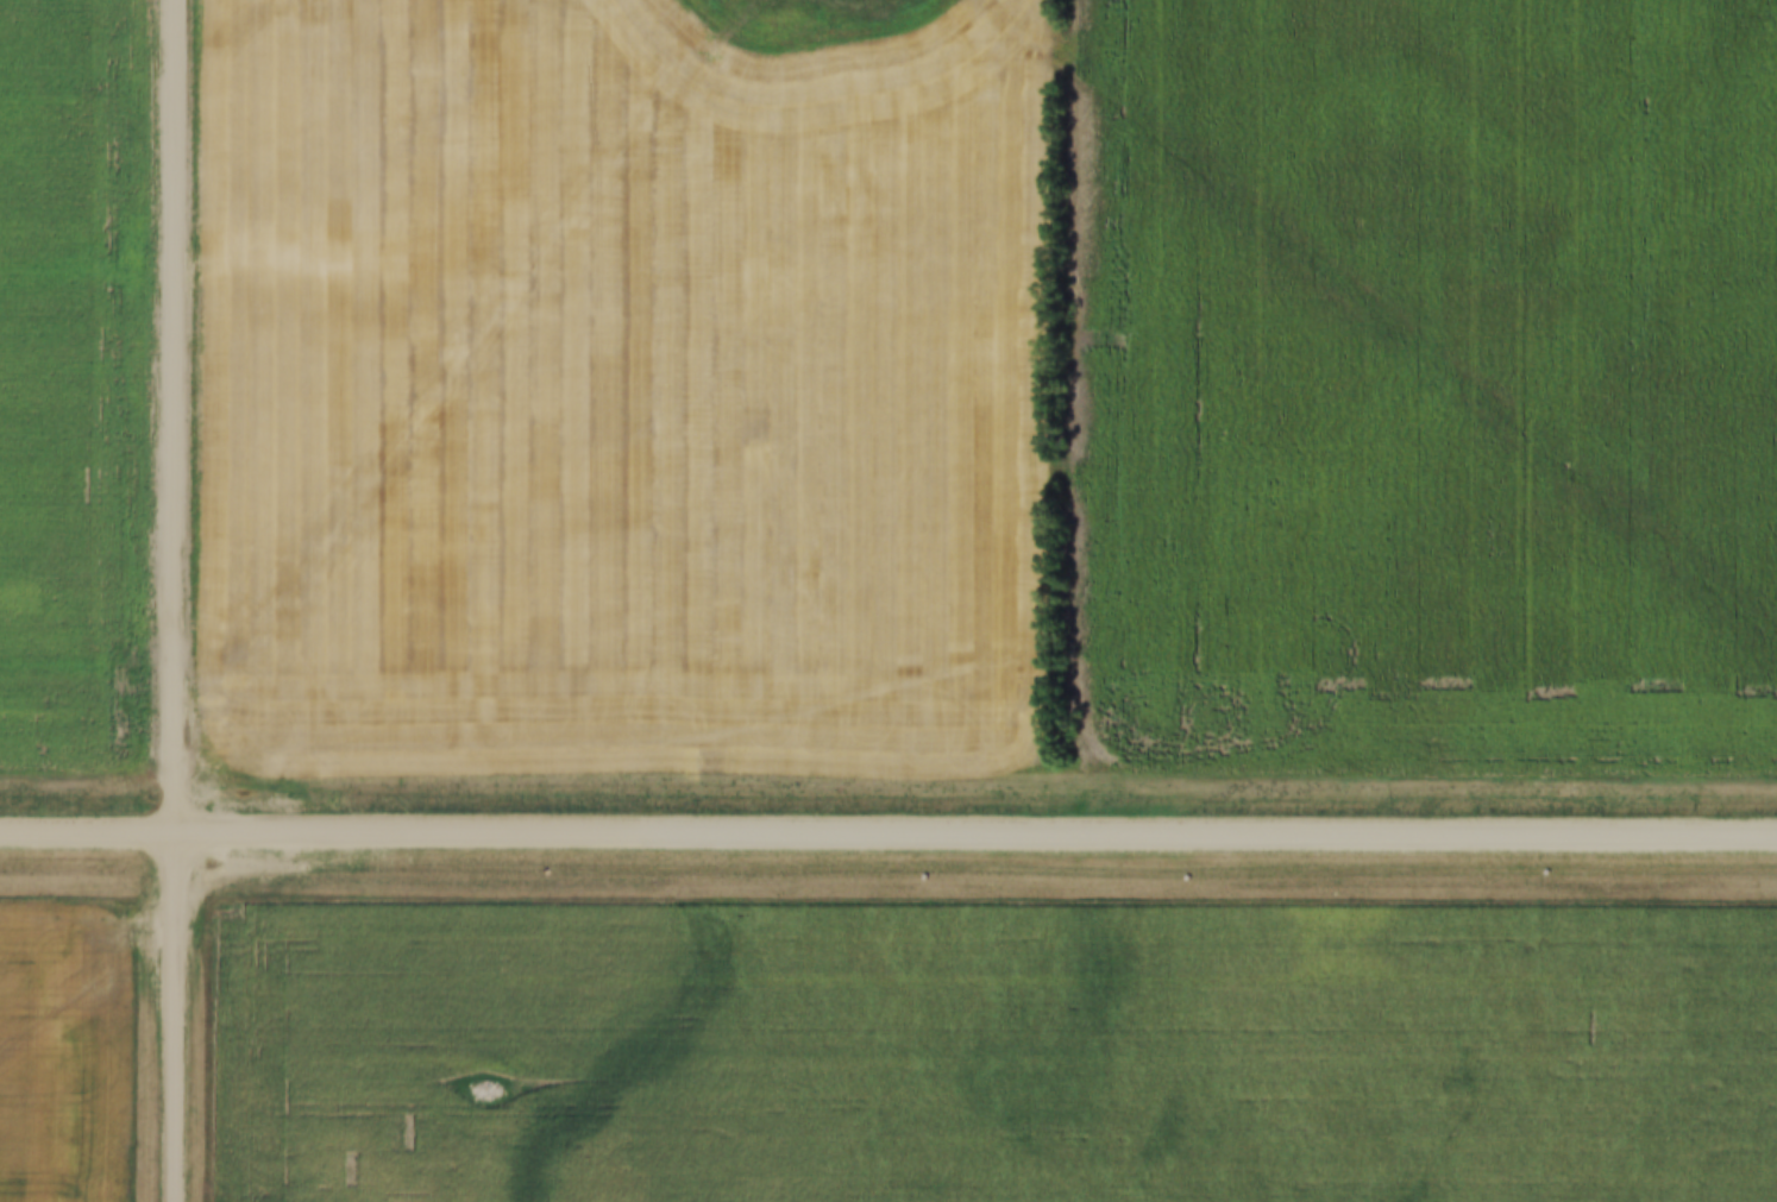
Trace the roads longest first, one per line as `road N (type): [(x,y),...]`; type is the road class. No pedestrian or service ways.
road 1 (residential): [(1776,838),(0,831)]
road 2 (track): [(183,0),(178,832)]
road 3 (residential): [(178,832),(176,1201)]

